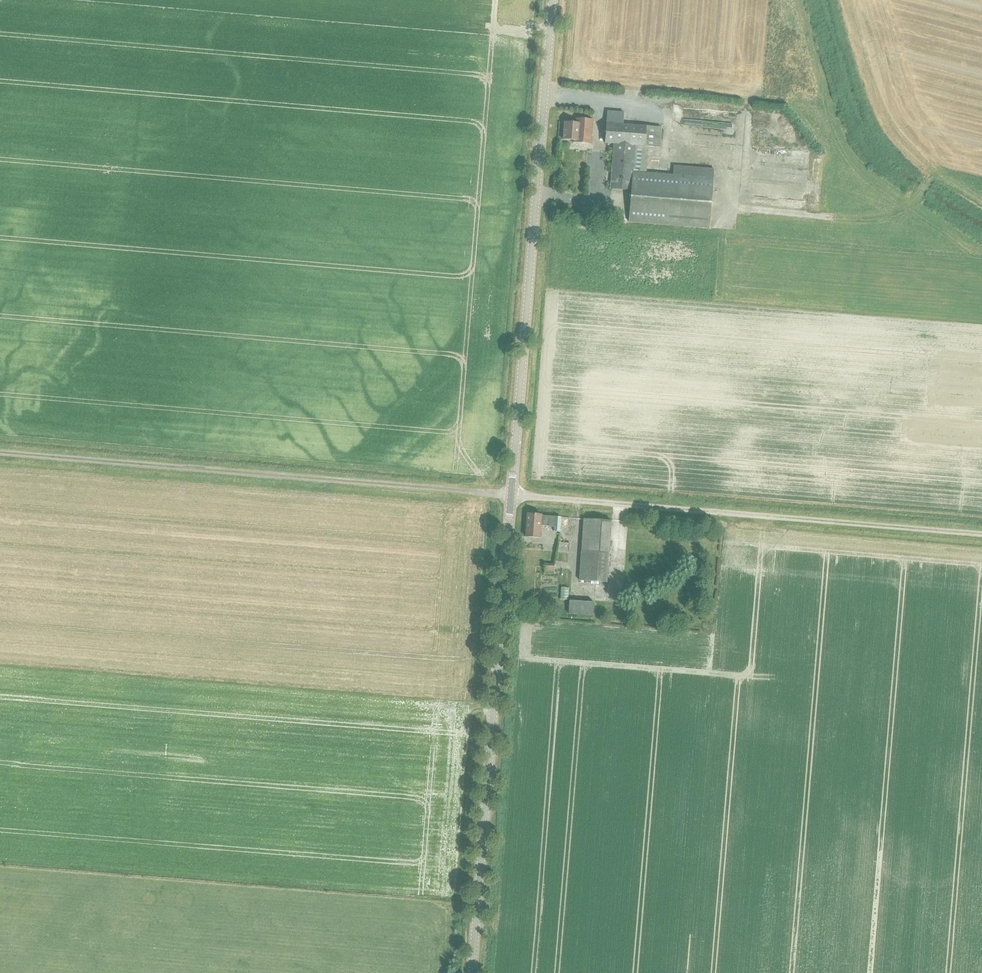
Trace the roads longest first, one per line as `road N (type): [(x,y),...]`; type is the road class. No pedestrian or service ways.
road 1 (track): [(981,535),(0,453)]
road 2 (tertiary): [(471,972),(552,0)]

